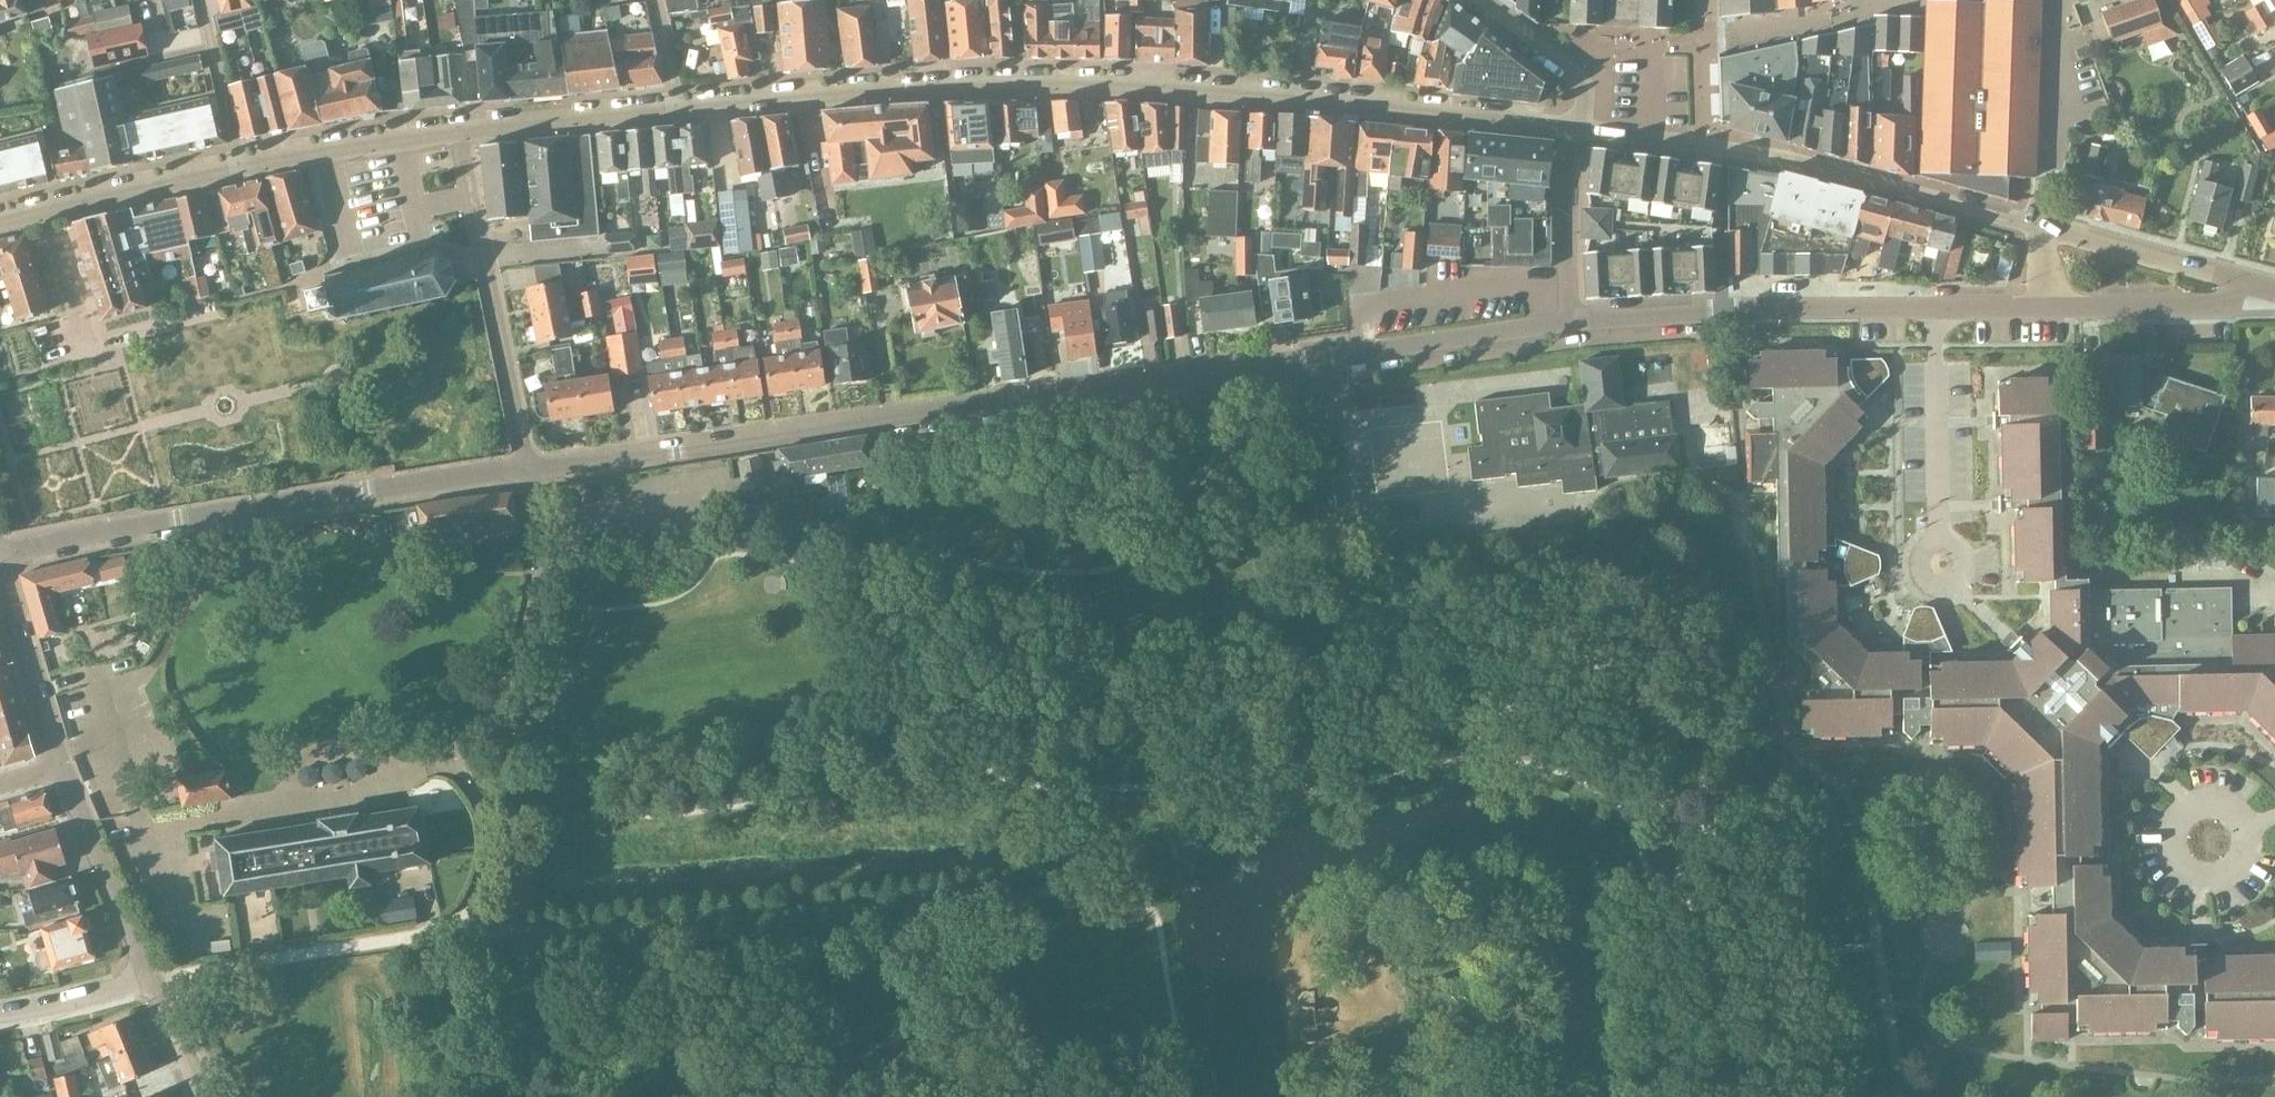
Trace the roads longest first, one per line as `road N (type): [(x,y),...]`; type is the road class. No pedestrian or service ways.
road 1 (residential): [(527,468),(1572,321)]
road 2 (tertiary): [(1578,129),(1100,86),(895,90),(678,111)]
road 3 (unclassified): [(154,980),(429,935),(466,915),(486,869),(487,834),(459,757),(519,651),(533,597),(536,527)]
road 4 (unclassified): [(0,552),(527,468)]
road 5 (tertiary): [(2040,227),(1784,159),(1578,129)]
road 6 (residential): [(1572,321),(1742,309),(2044,308)]
road 7 (unclassified): [(527,468),(465,131)]
road 8 (tertiary): [(243,168),(0,223)]
road 9 (unclassified): [(154,980),(60,765)]
road 10 (tertiary): [(465,131),(243,168)]
road 11 (tertiary): [(678,111),(465,131)]
road 12 (residential): [(2044,308),(2227,305),(2235,278)]
road 13 (unclassified): [(60,765),(0,564)]
road 14 (tertiary): [(2235,278),(2040,227)]
road 15 (tertiary): [(1475,0),(1579,80),(1578,129)]
road 16 (residential): [(243,168),(202,0)]
road 17 (residential): [(0,1014),(154,980)]
road 18 (residential): [(1578,129),(1567,270)]
road 19 (unclassified): [(203,1096),(154,980)]

